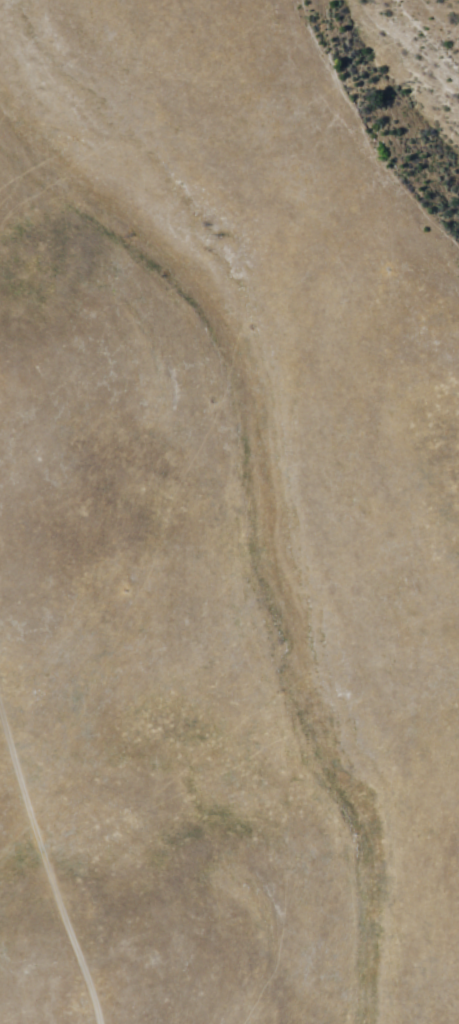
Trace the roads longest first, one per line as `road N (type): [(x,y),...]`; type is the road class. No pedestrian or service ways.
road 1 (track): [(5,1023),(18,794),(0,754)]

